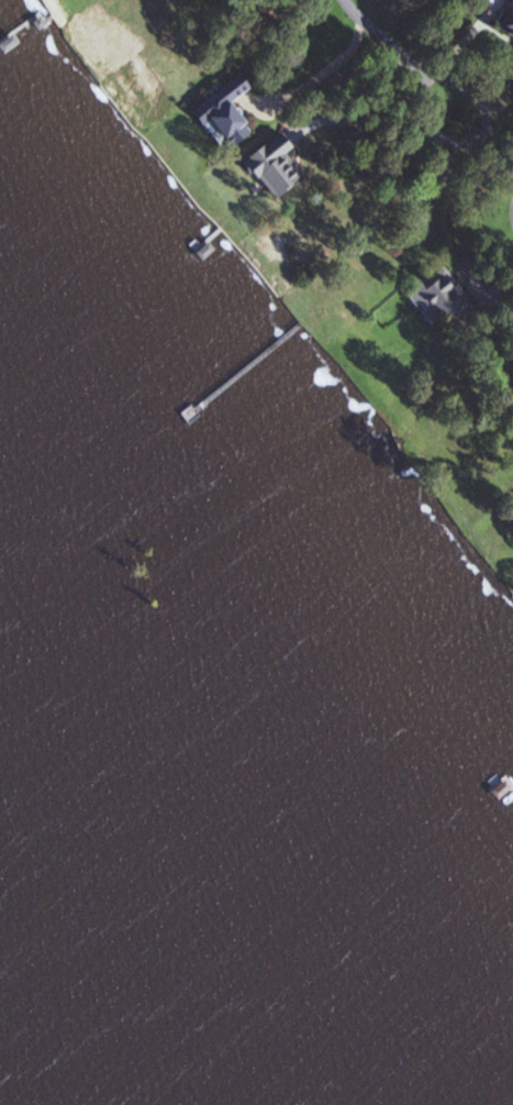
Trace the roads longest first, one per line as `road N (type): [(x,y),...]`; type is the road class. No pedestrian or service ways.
road 1 (residential): [(422,76),(440,135),(478,142),(484,122),(476,100),(451,81),(422,76)]

